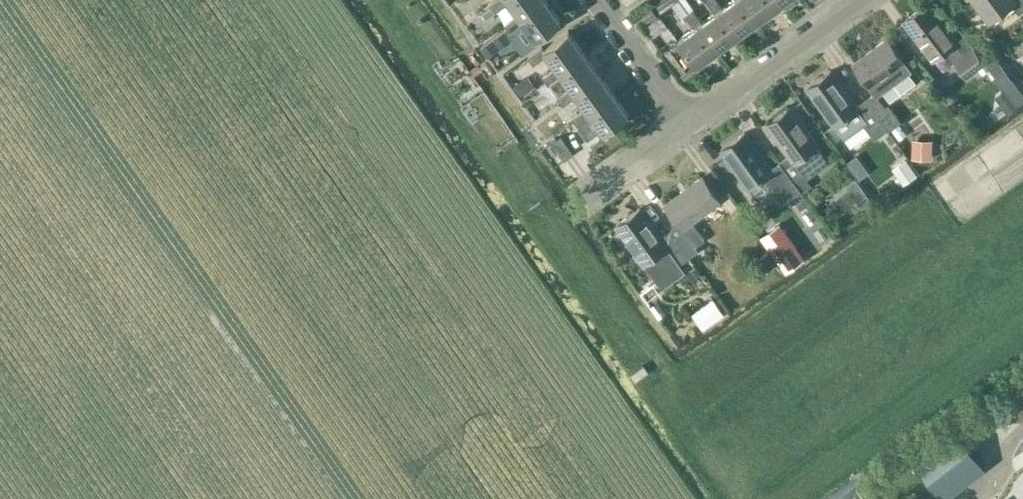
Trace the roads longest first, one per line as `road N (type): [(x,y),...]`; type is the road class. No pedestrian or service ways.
road 1 (residential): [(687,123),(858,0)]
road 2 (residential): [(687,123),(598,0)]

